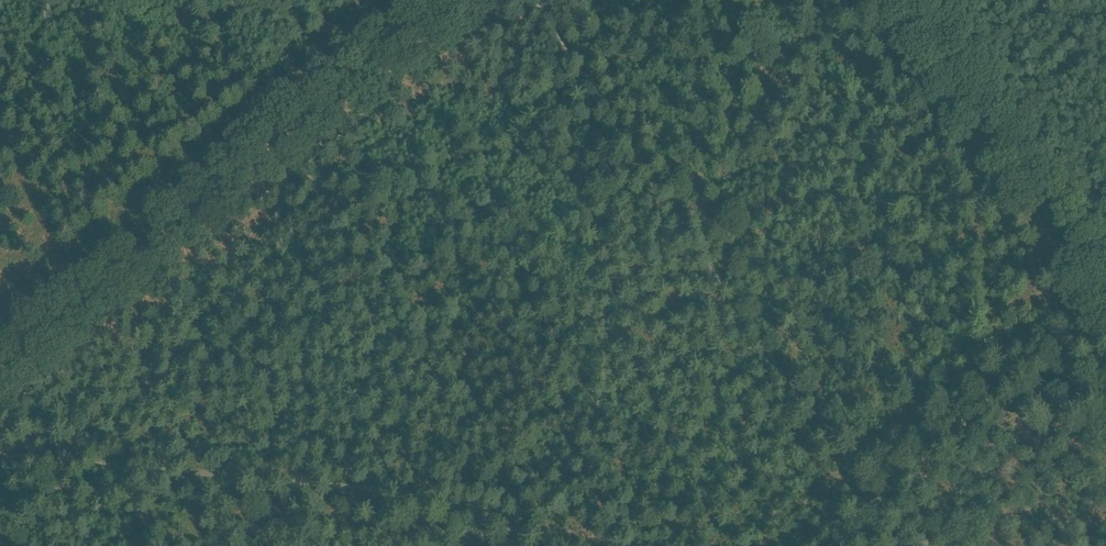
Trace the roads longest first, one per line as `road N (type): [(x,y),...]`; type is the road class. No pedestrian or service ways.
road 1 (track): [(0,373),(461,0)]
road 2 (unclassified): [(898,0),(1104,304)]
road 3 (track): [(877,503),(1104,304)]

